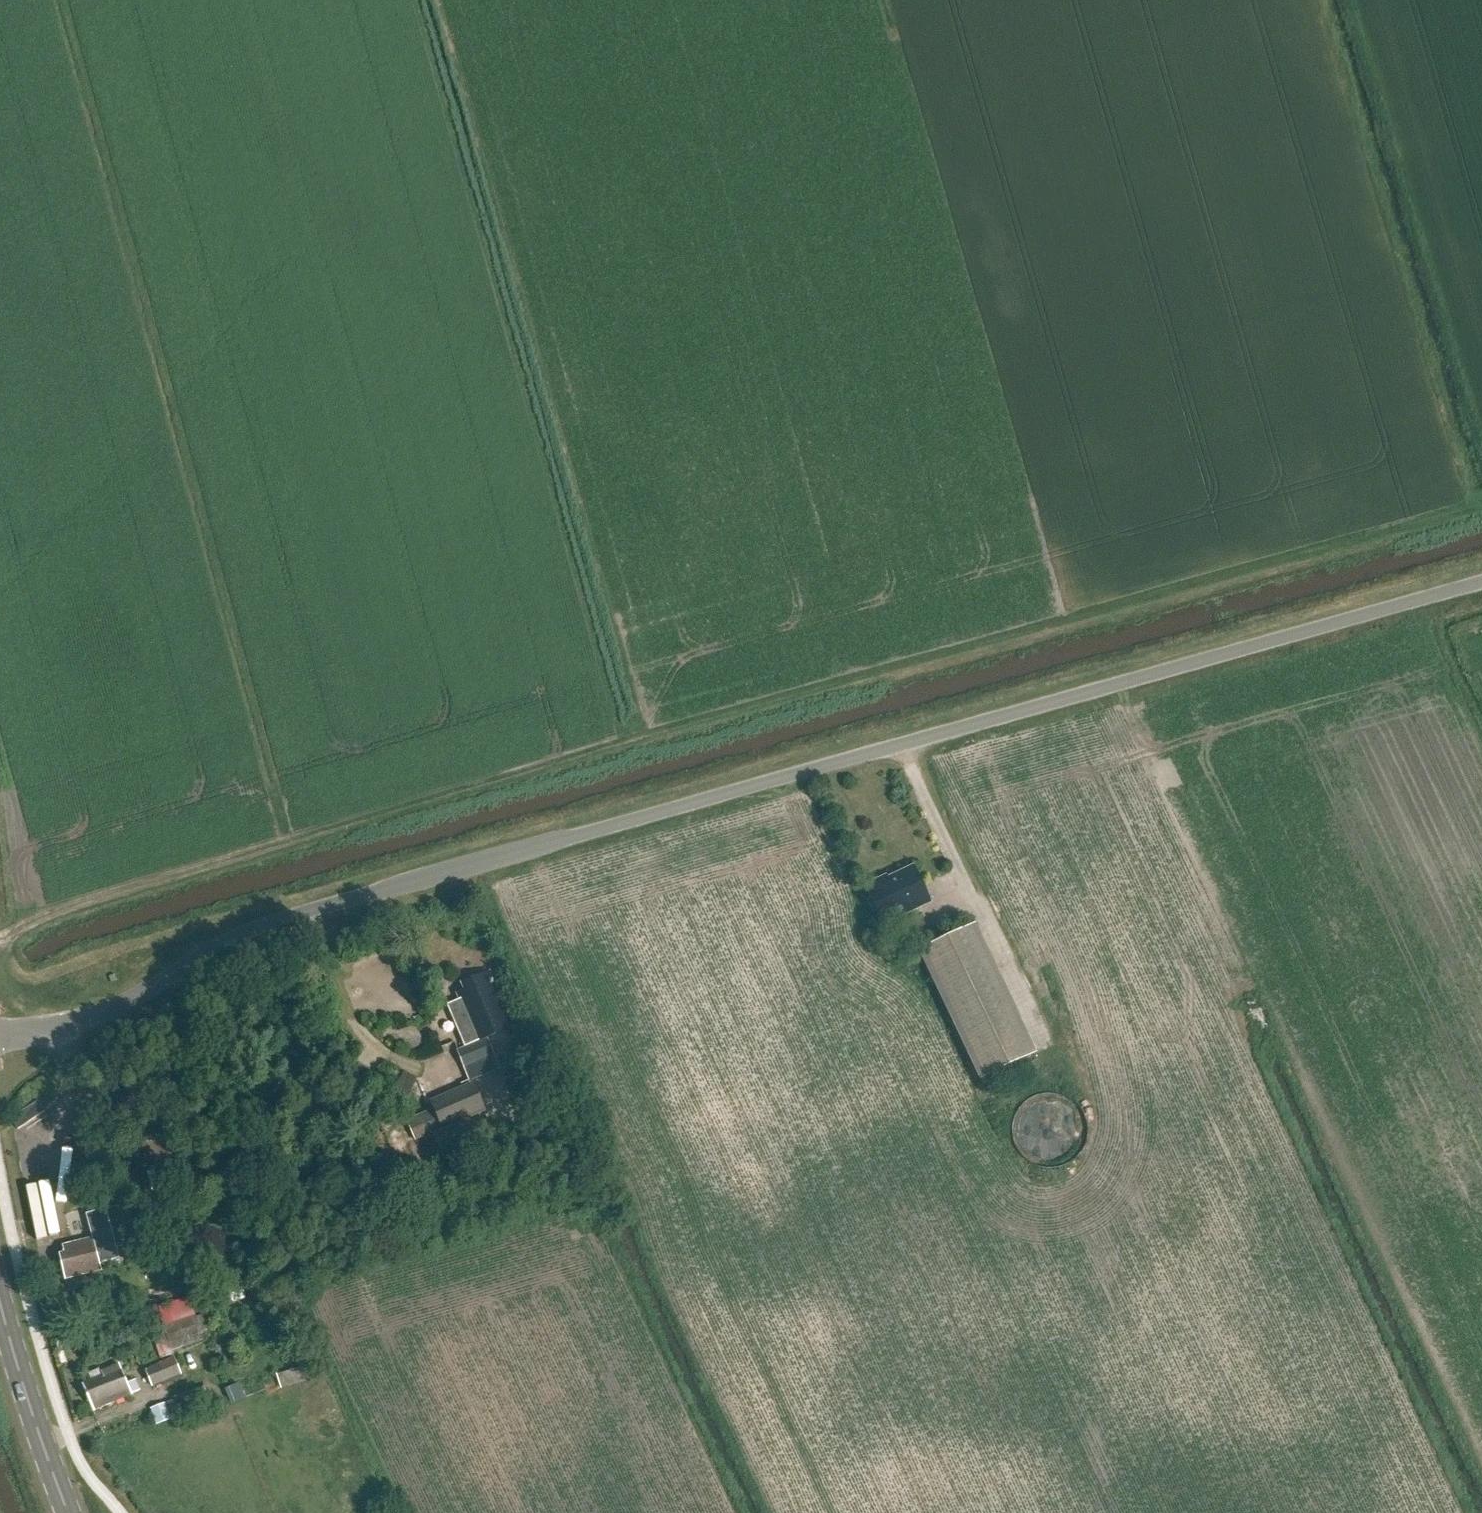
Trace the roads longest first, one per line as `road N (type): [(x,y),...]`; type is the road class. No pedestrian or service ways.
road 1 (unclassified): [(0,1033),(62,1028),(115,1007),(246,929),(1481,582)]
road 2 (primary): [(73,1512),(0,1295)]

